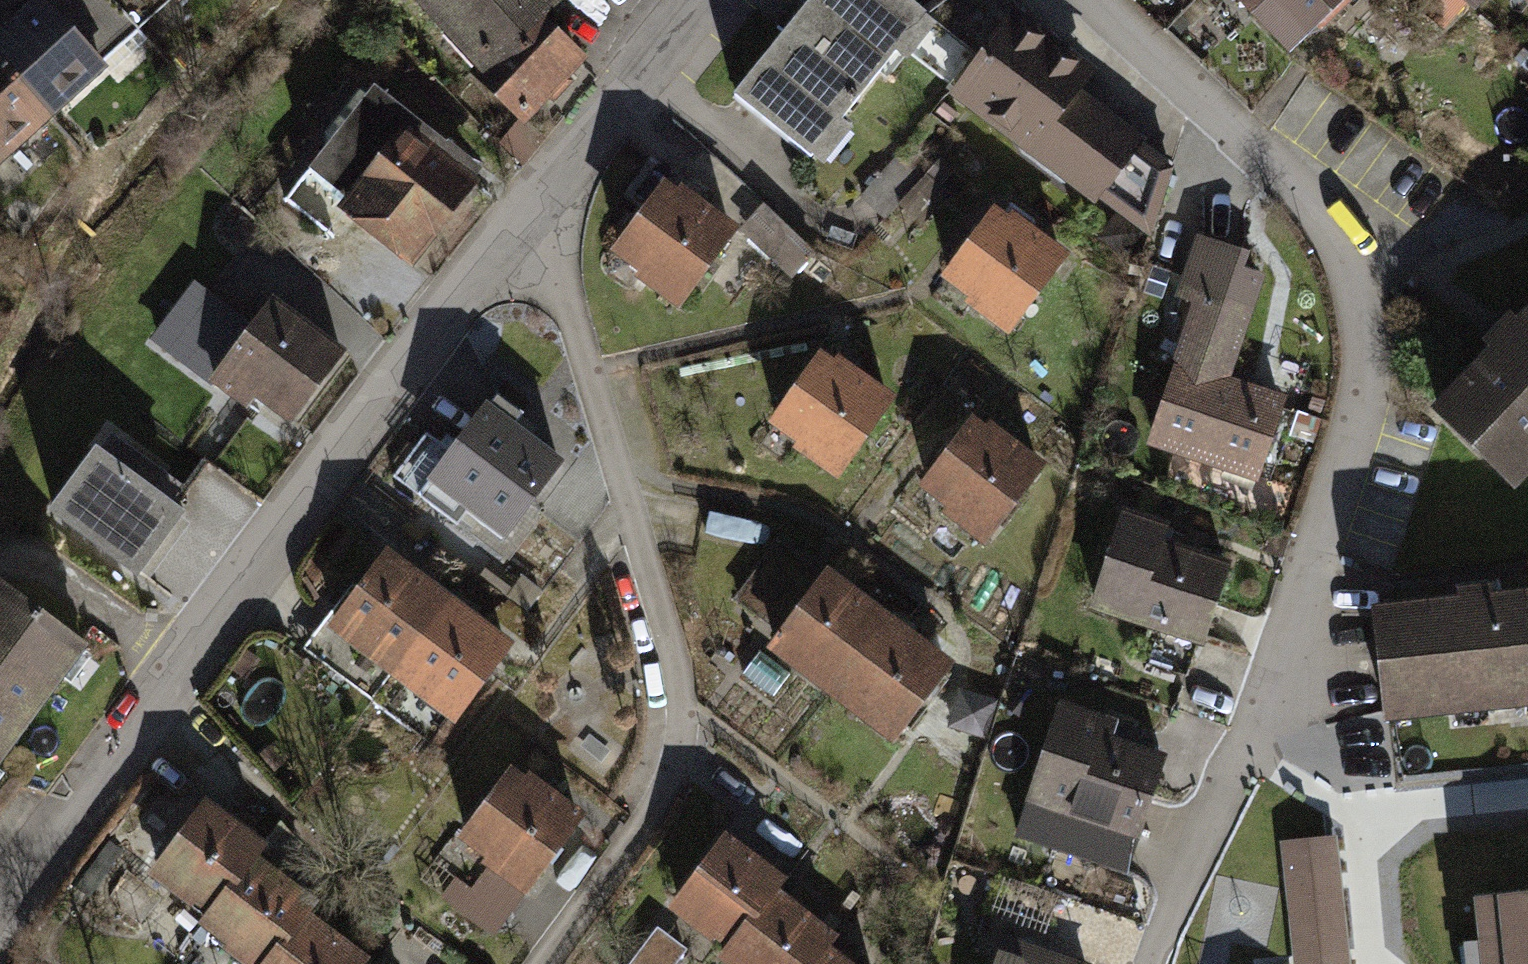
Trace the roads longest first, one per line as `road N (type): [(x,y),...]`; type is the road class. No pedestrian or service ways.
road 1 (residential): [(1100,0),(1146,53),(1338,220),(1369,311),(1366,384),(1158,963)]
road 2 (residential): [(0,918),(520,222)]
road 3 (residential): [(520,222),(577,262),(687,639),(691,758),(552,963)]
road 4 (residential): [(520,222),(699,0)]

